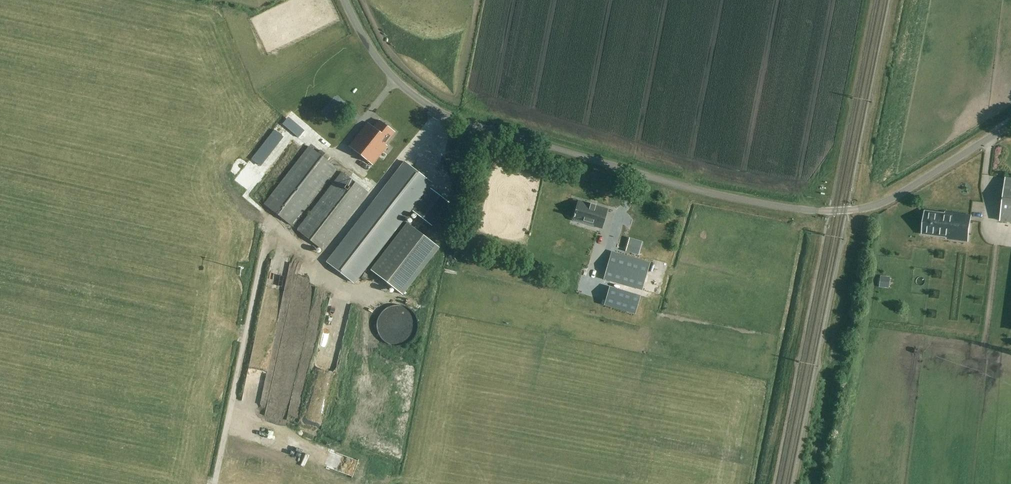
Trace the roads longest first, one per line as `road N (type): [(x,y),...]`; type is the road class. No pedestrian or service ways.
road 1 (unclassified): [(1010,127),(870,209),(804,211),(734,199),(439,113),(392,77),(344,0)]

